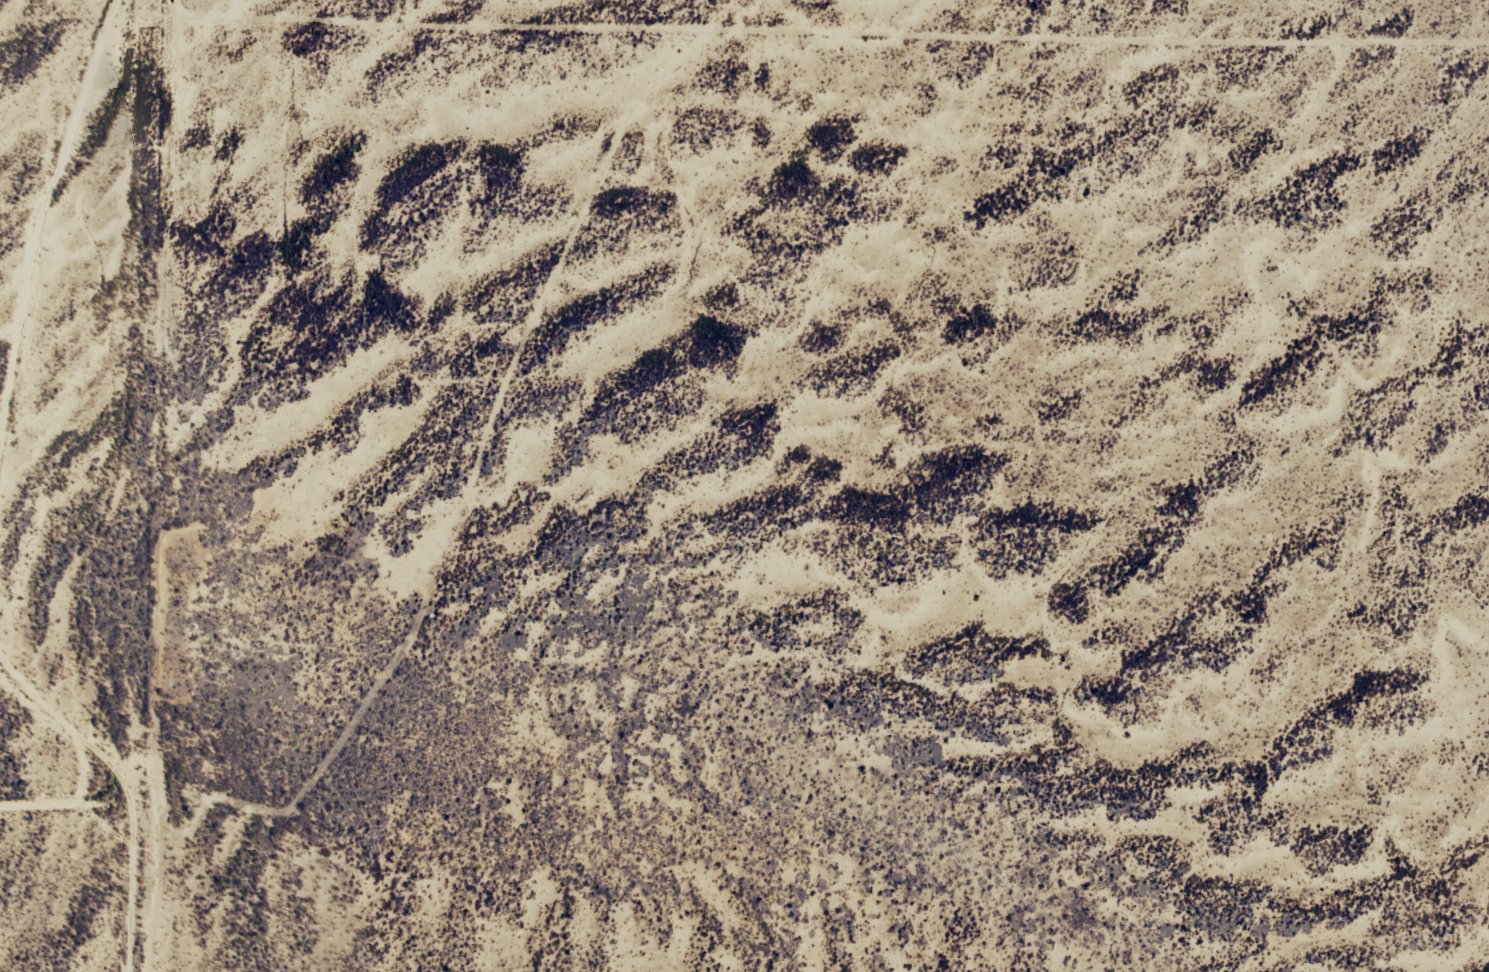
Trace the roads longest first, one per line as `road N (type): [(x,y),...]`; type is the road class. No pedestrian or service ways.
road 1 (track): [(123,971),(138,0)]

